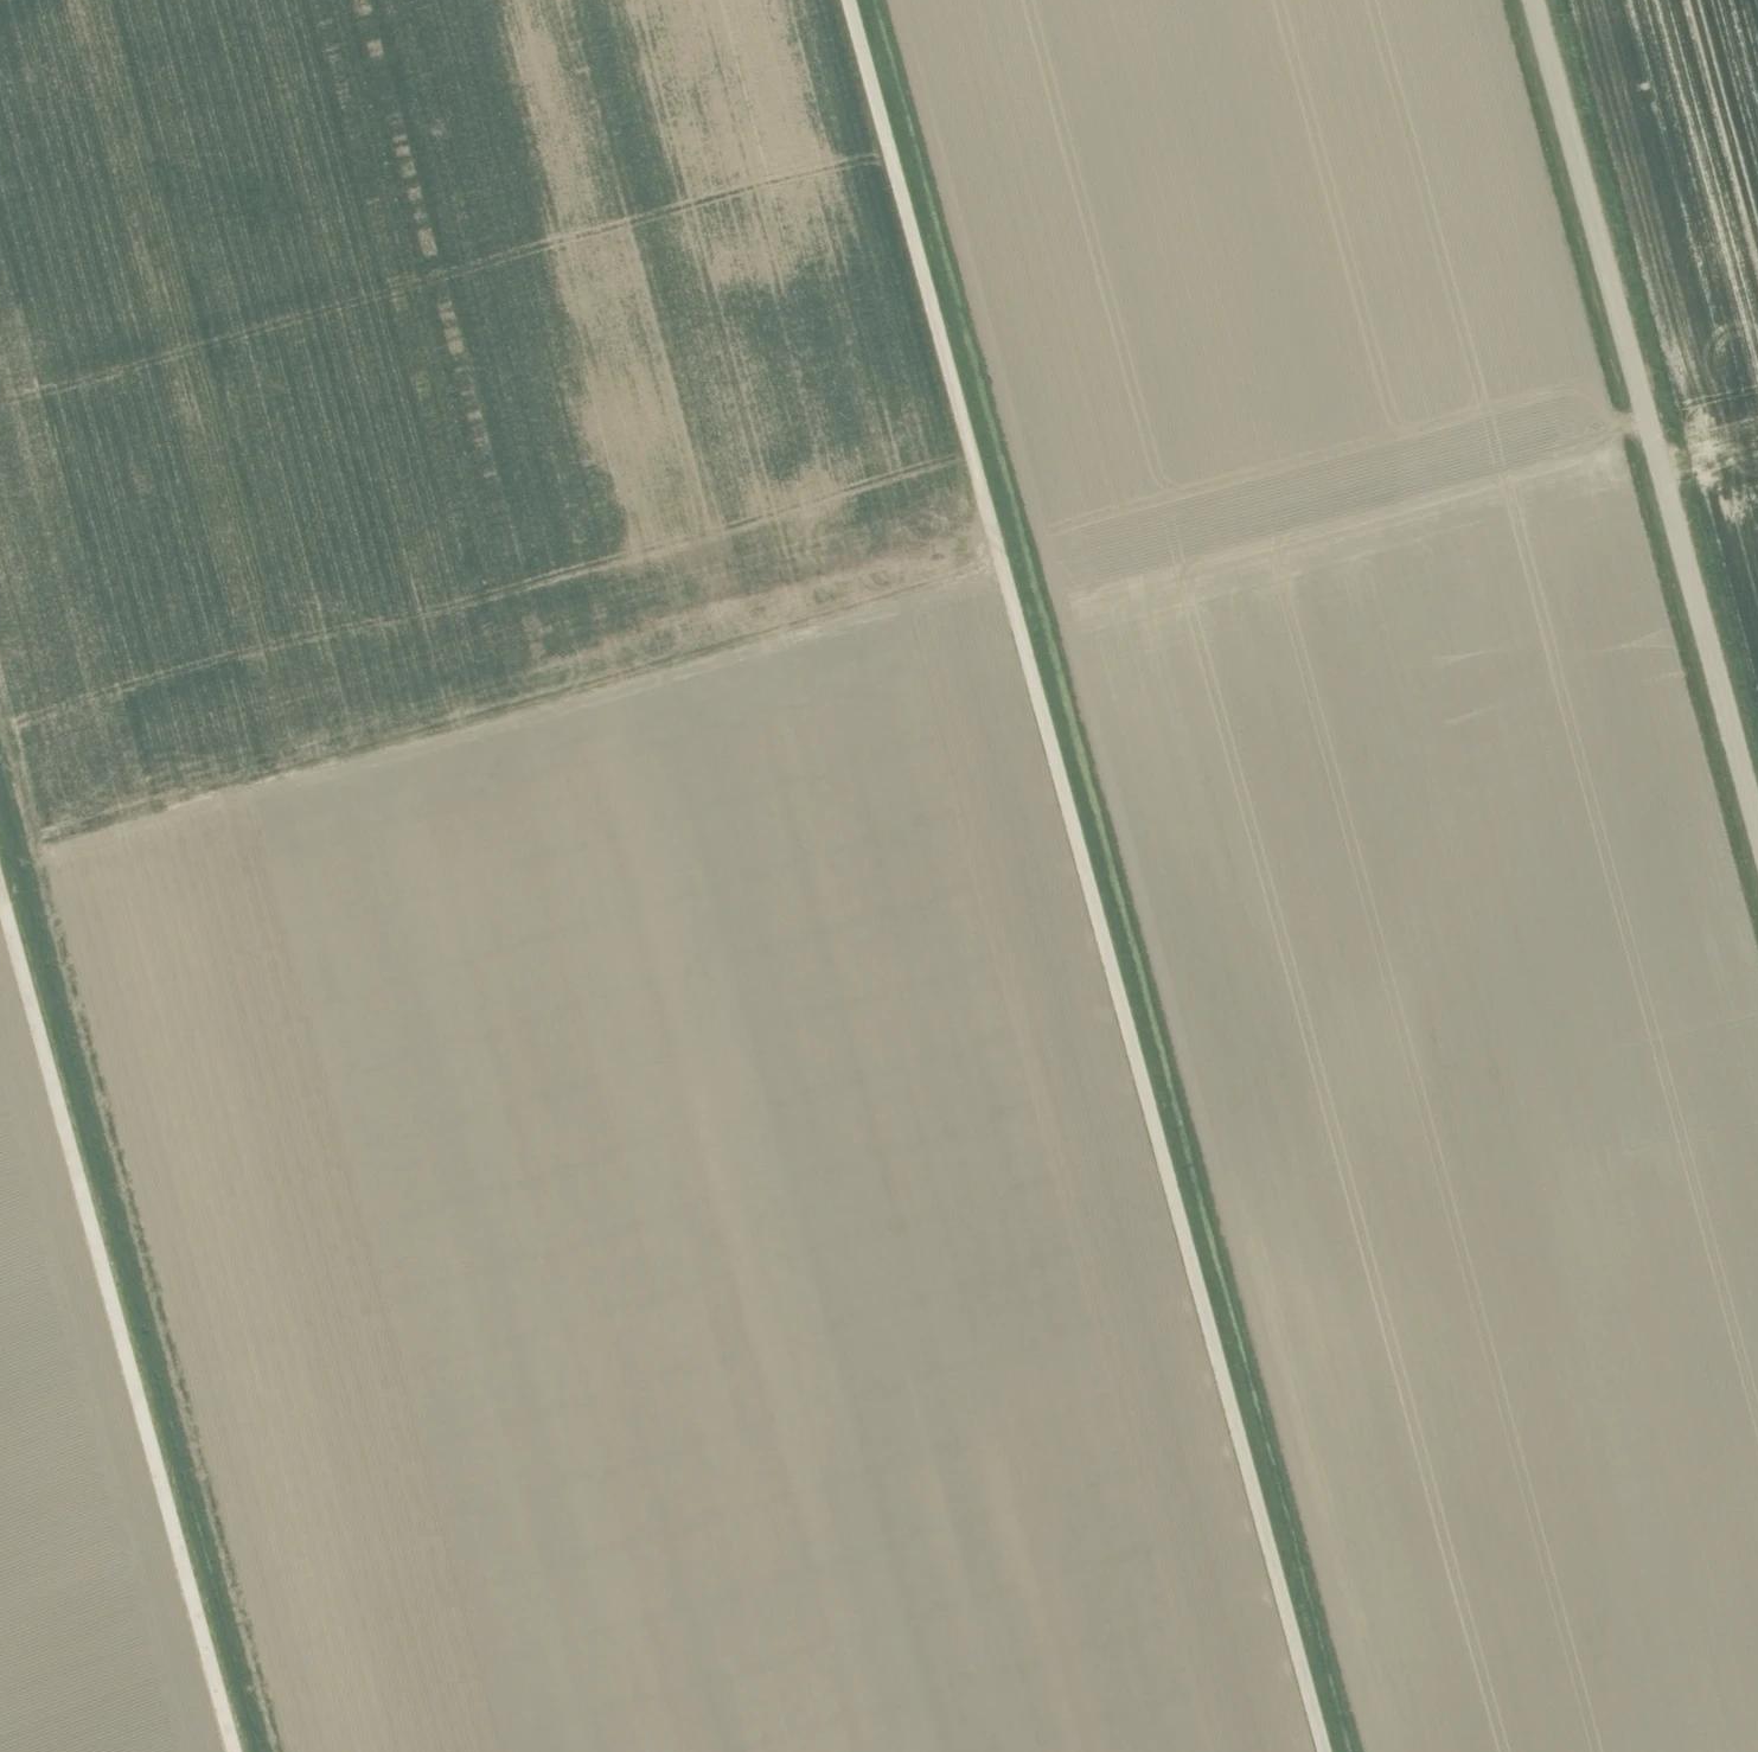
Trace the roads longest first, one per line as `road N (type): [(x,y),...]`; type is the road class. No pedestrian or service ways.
road 1 (unclassified): [(1757,838),(1532,0)]

